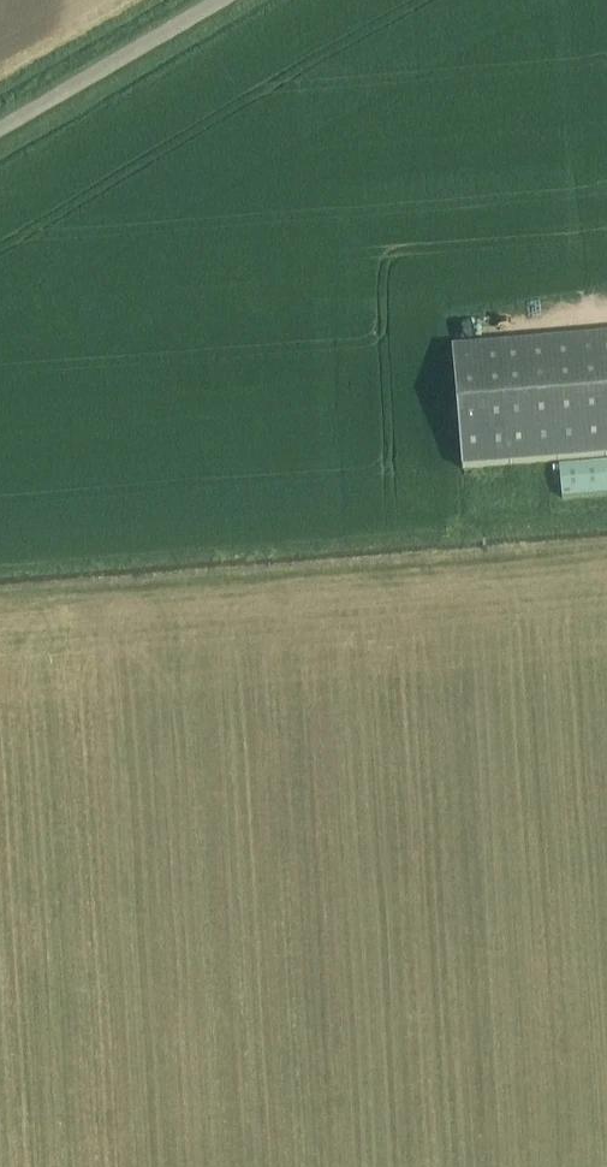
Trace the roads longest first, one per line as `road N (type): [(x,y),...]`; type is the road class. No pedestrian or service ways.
road 1 (unclassified): [(0,130),(224,0)]

